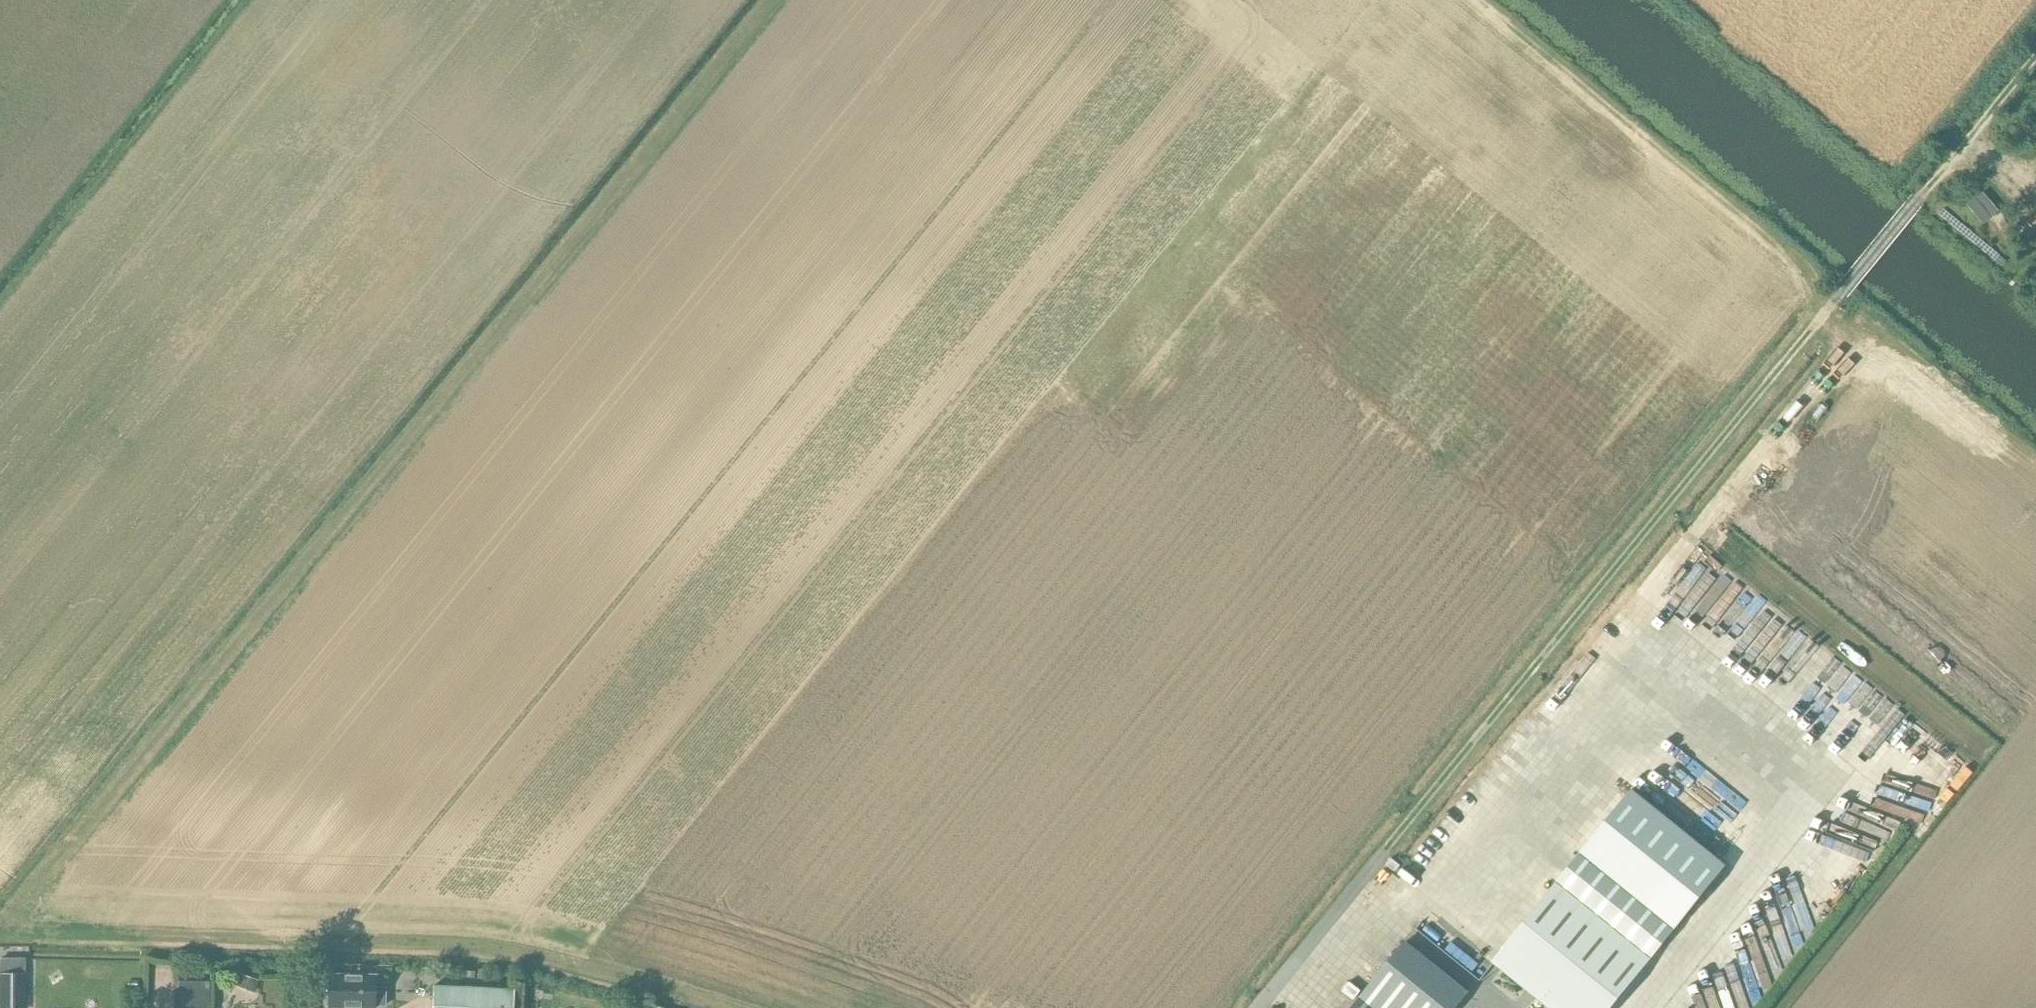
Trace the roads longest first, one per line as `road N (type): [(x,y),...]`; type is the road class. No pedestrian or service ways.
road 1 (track): [(2035,49),(1378,855)]

